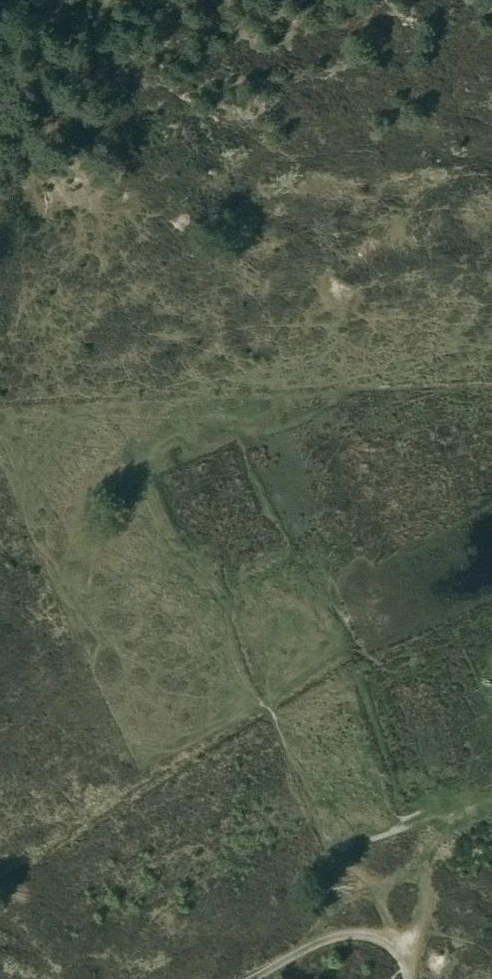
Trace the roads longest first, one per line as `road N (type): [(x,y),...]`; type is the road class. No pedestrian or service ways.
road 1 (track): [(259,978),(347,936),(388,945),(409,978)]

